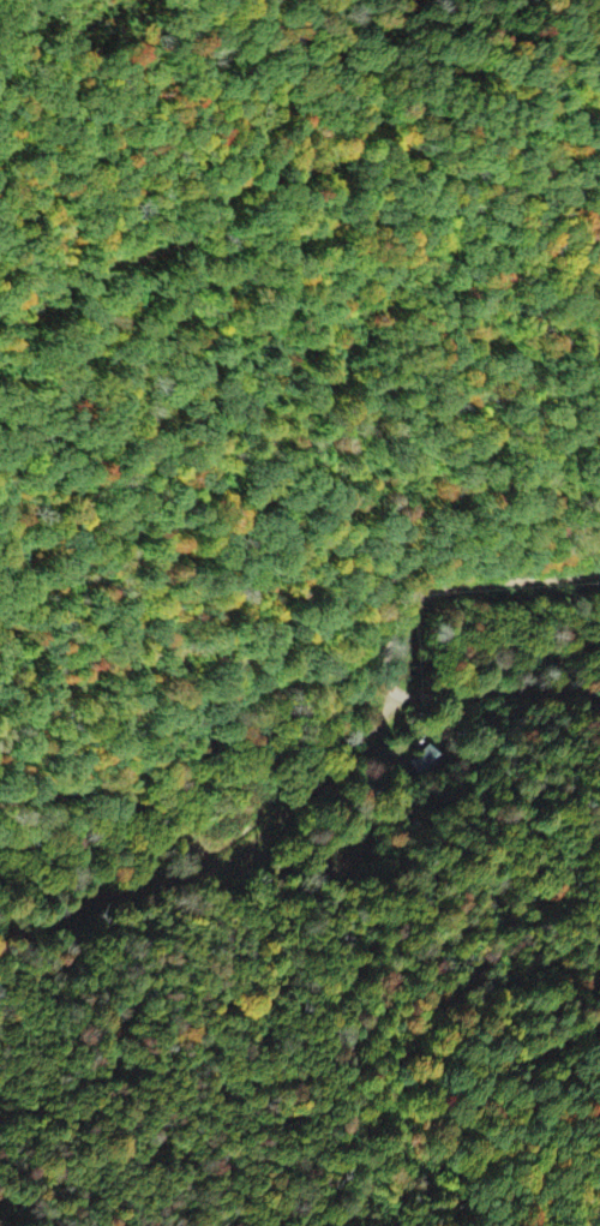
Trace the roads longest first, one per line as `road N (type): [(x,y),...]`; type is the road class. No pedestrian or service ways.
road 1 (residential): [(599,572),(265,647),(0,733)]
road 2 (residential): [(302,737),(0,845)]
road 3 (residential): [(302,737),(599,722)]
road 4 (residential): [(599,11),(557,22),(557,56),(599,93)]

